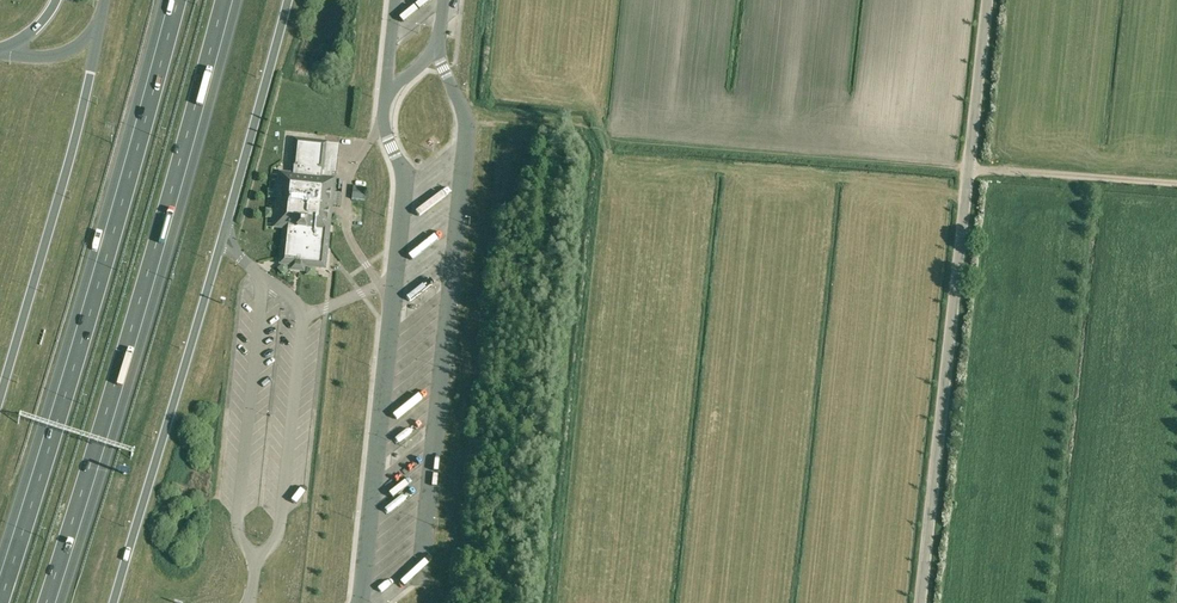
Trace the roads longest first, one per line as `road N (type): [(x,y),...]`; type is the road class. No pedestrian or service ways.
road 1 (motorway): [(51,602),(227,0)]
road 2 (motorway): [(174,0),(0,587)]
road 3 (unclassified): [(920,602),(987,0)]
road 4 (track): [(968,167),(1176,183)]

